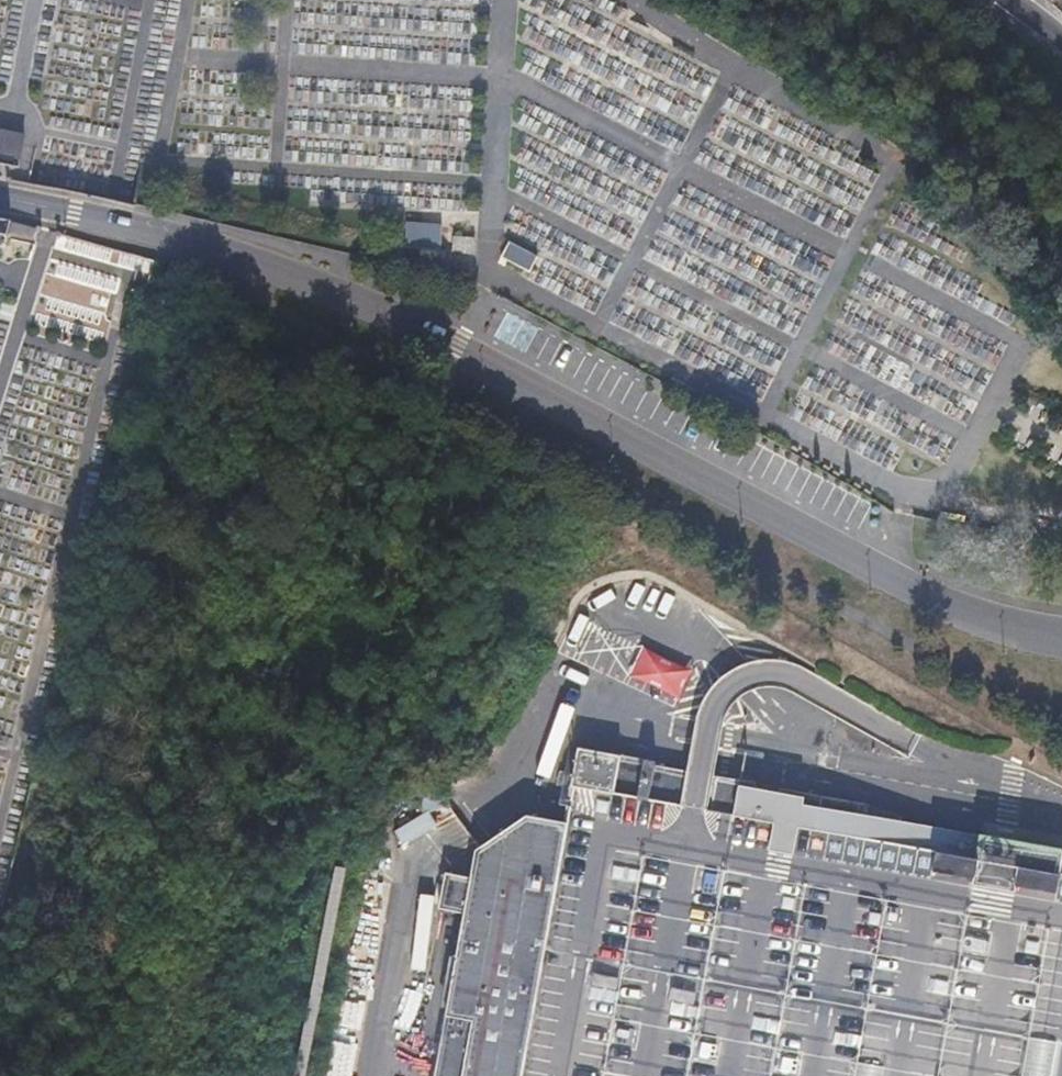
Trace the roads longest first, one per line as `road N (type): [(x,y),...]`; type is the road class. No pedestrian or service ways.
road 1 (residential): [(0,196),(149,235),(377,313),(954,614),(1061,641)]

